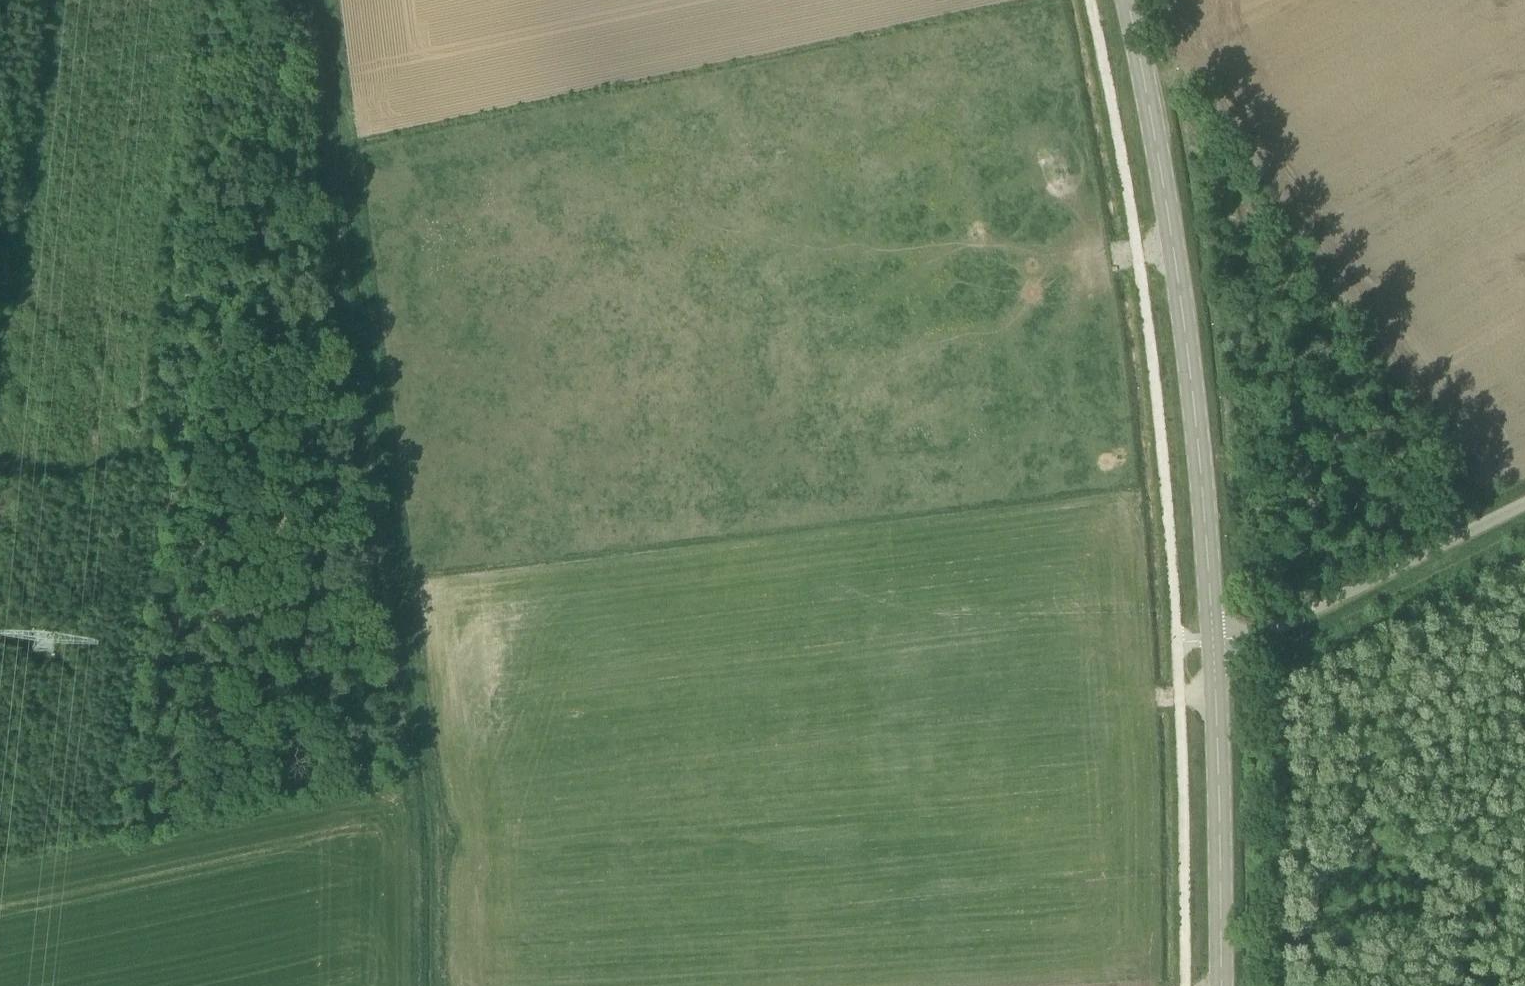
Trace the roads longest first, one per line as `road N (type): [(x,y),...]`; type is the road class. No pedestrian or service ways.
road 1 (secondary): [(1215,644),(1181,287),(1129,0)]
road 2 (unclassified): [(1215,644),(1524,497)]
road 3 (secondary): [(1219,985),(1215,644)]

